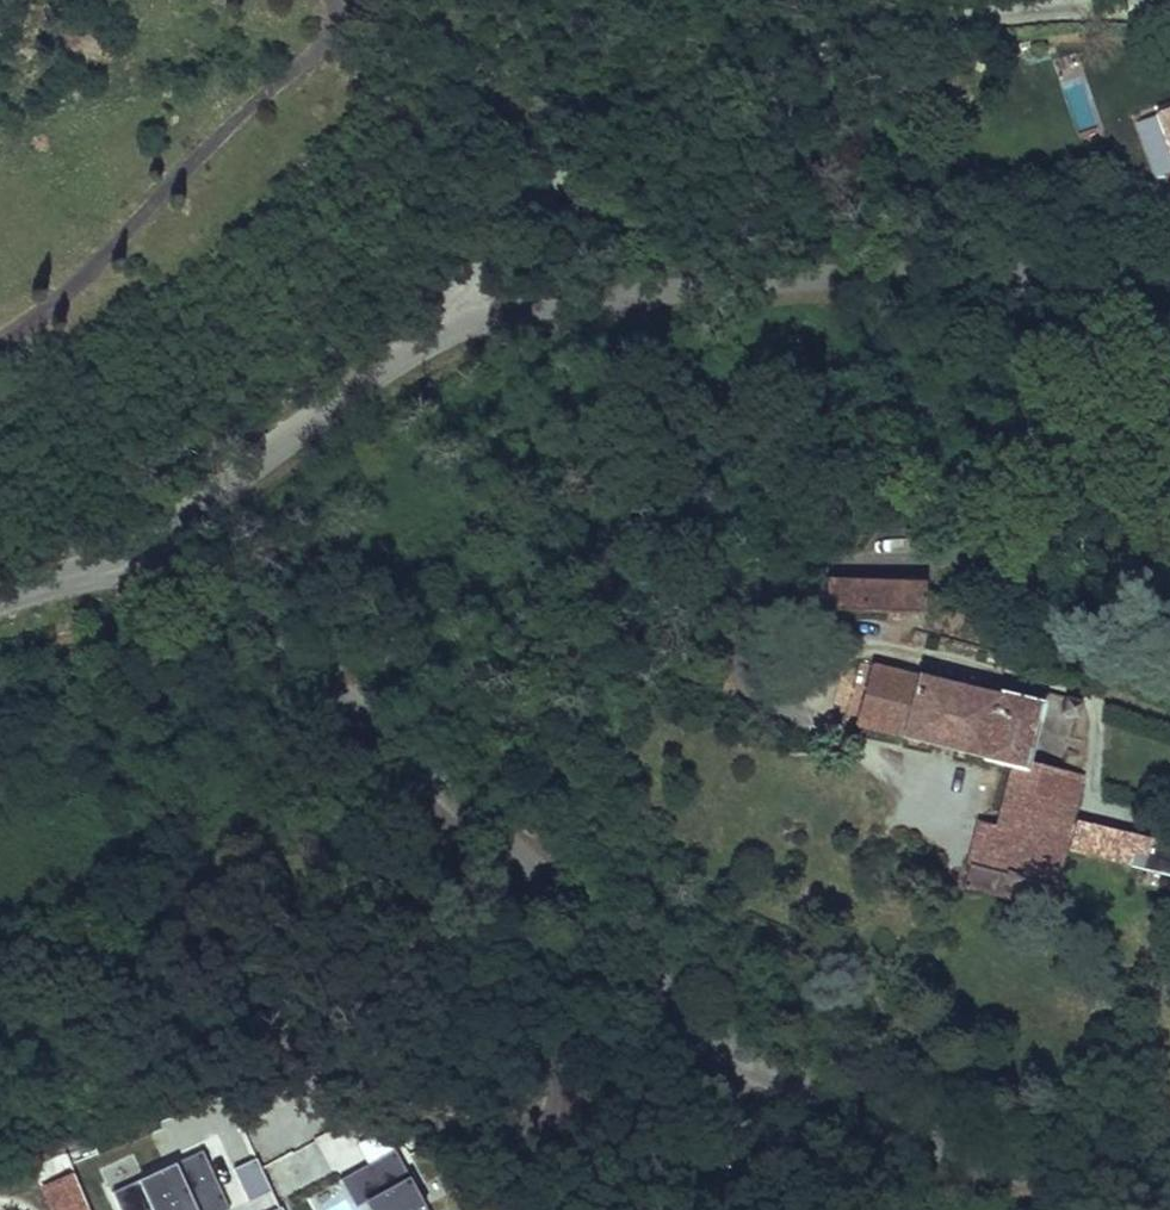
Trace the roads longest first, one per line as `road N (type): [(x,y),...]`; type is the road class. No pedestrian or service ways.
road 1 (residential): [(461,326),(458,306),(469,273),(506,233),(568,182),(768,66),(975,9),(1169,8)]
road 2 (unclassified): [(752,1062),(527,870),(330,682),(257,622),(146,563),(133,546)]
road 3 (tertiary): [(461,326),(640,291),(1169,267)]
road 4 (unclassified): [(1169,1166),(1115,1174),(979,1163),(866,1121),(752,1062)]
road 5 (tertiary): [(133,546),(383,371),(461,326)]
road 6 (residential): [(752,1062),(735,1110),(754,1152),(821,1209)]
road 7 (tertiary): [(0,598),(133,546)]

